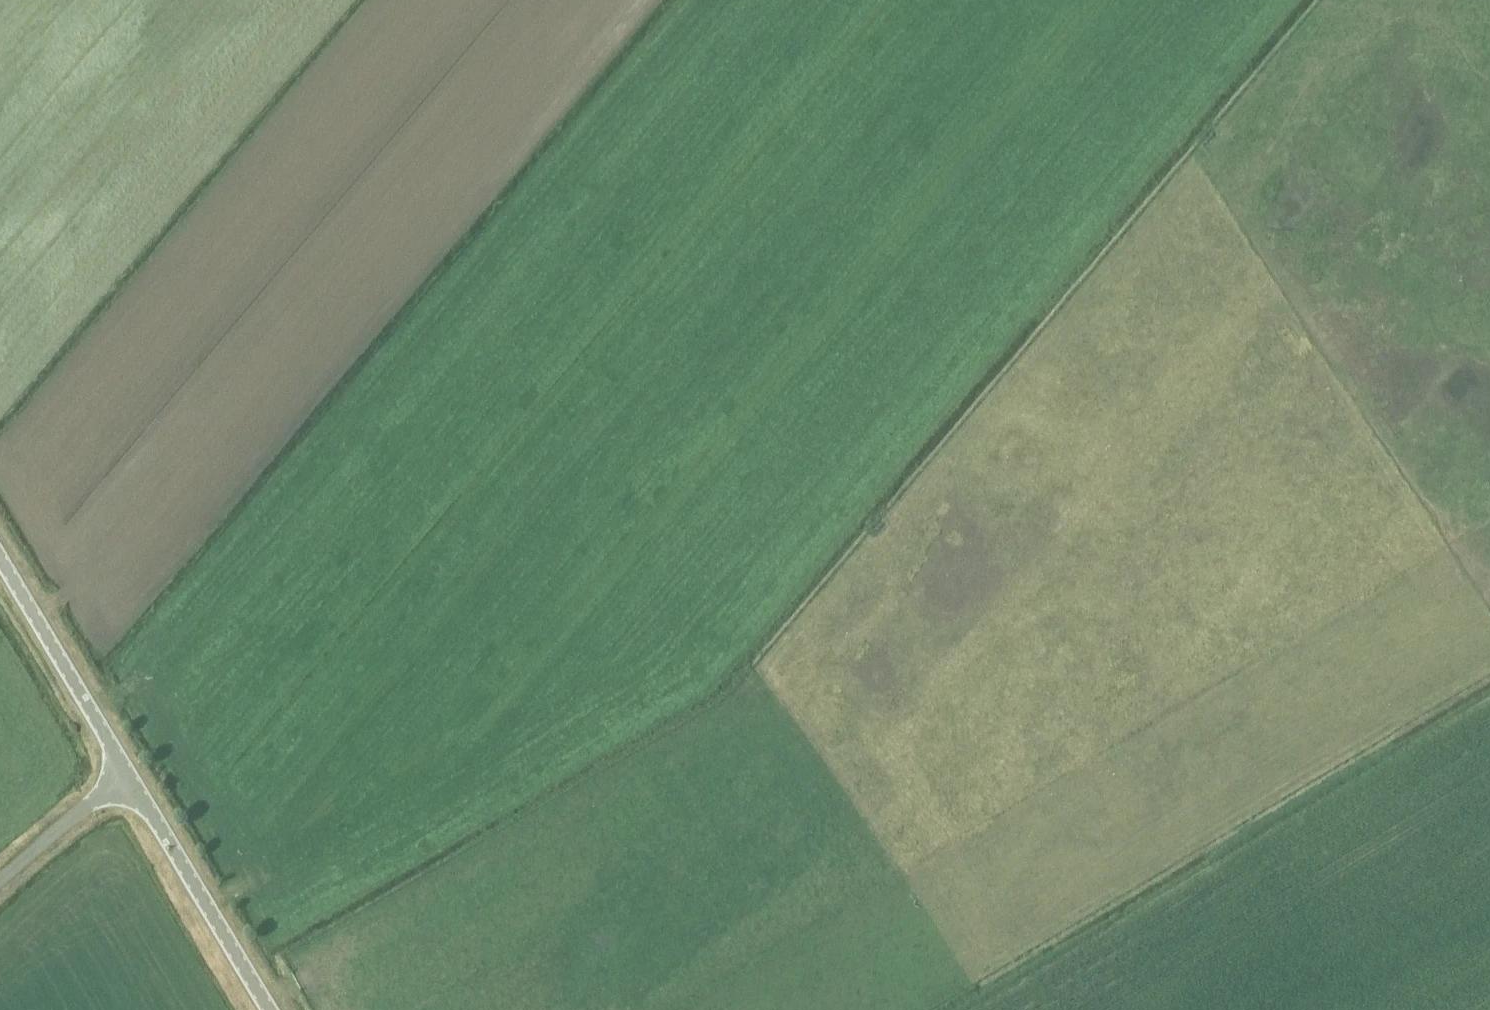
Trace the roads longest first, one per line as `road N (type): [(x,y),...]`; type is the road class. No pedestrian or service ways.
road 1 (unclassified): [(268,1009),(125,771)]
road 2 (unclassified): [(125,771),(0,558)]
road 3 (unclassified): [(0,882),(125,771)]

